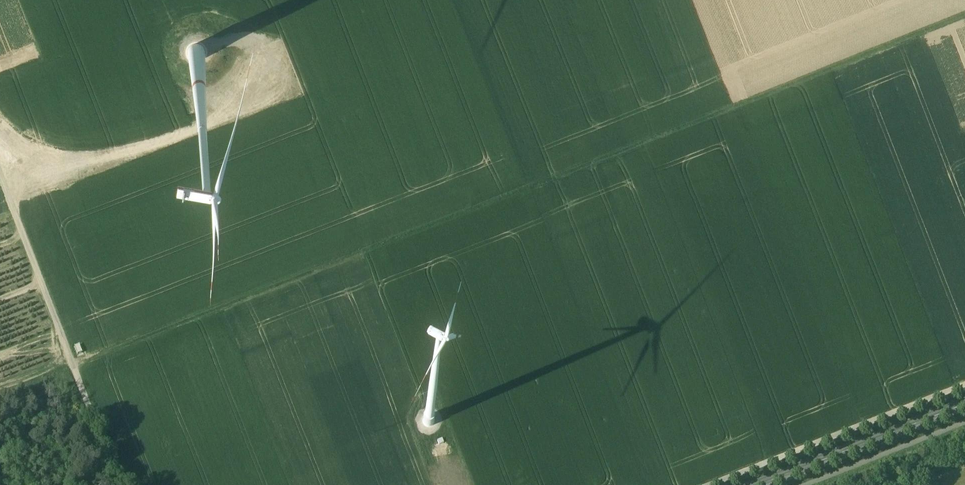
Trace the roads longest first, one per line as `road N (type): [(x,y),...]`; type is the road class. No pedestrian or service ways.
road 1 (track): [(74,368),(964,15)]
road 2 (track): [(0,164),(121,484)]
road 3 (track): [(10,189),(283,81)]
road 4 (tertiary): [(760,484),(964,404)]

